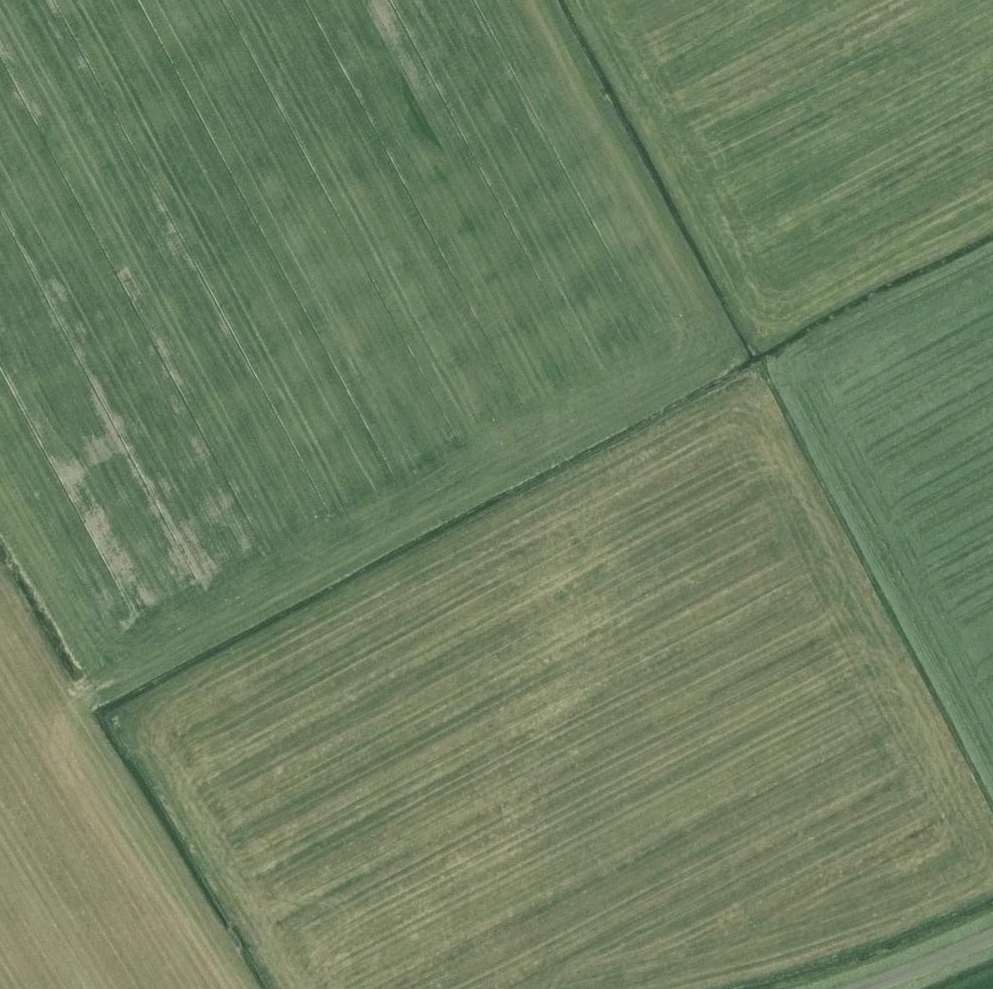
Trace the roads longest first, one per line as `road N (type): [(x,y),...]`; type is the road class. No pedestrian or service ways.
road 1 (unclassified): [(859,988),(992,936)]

